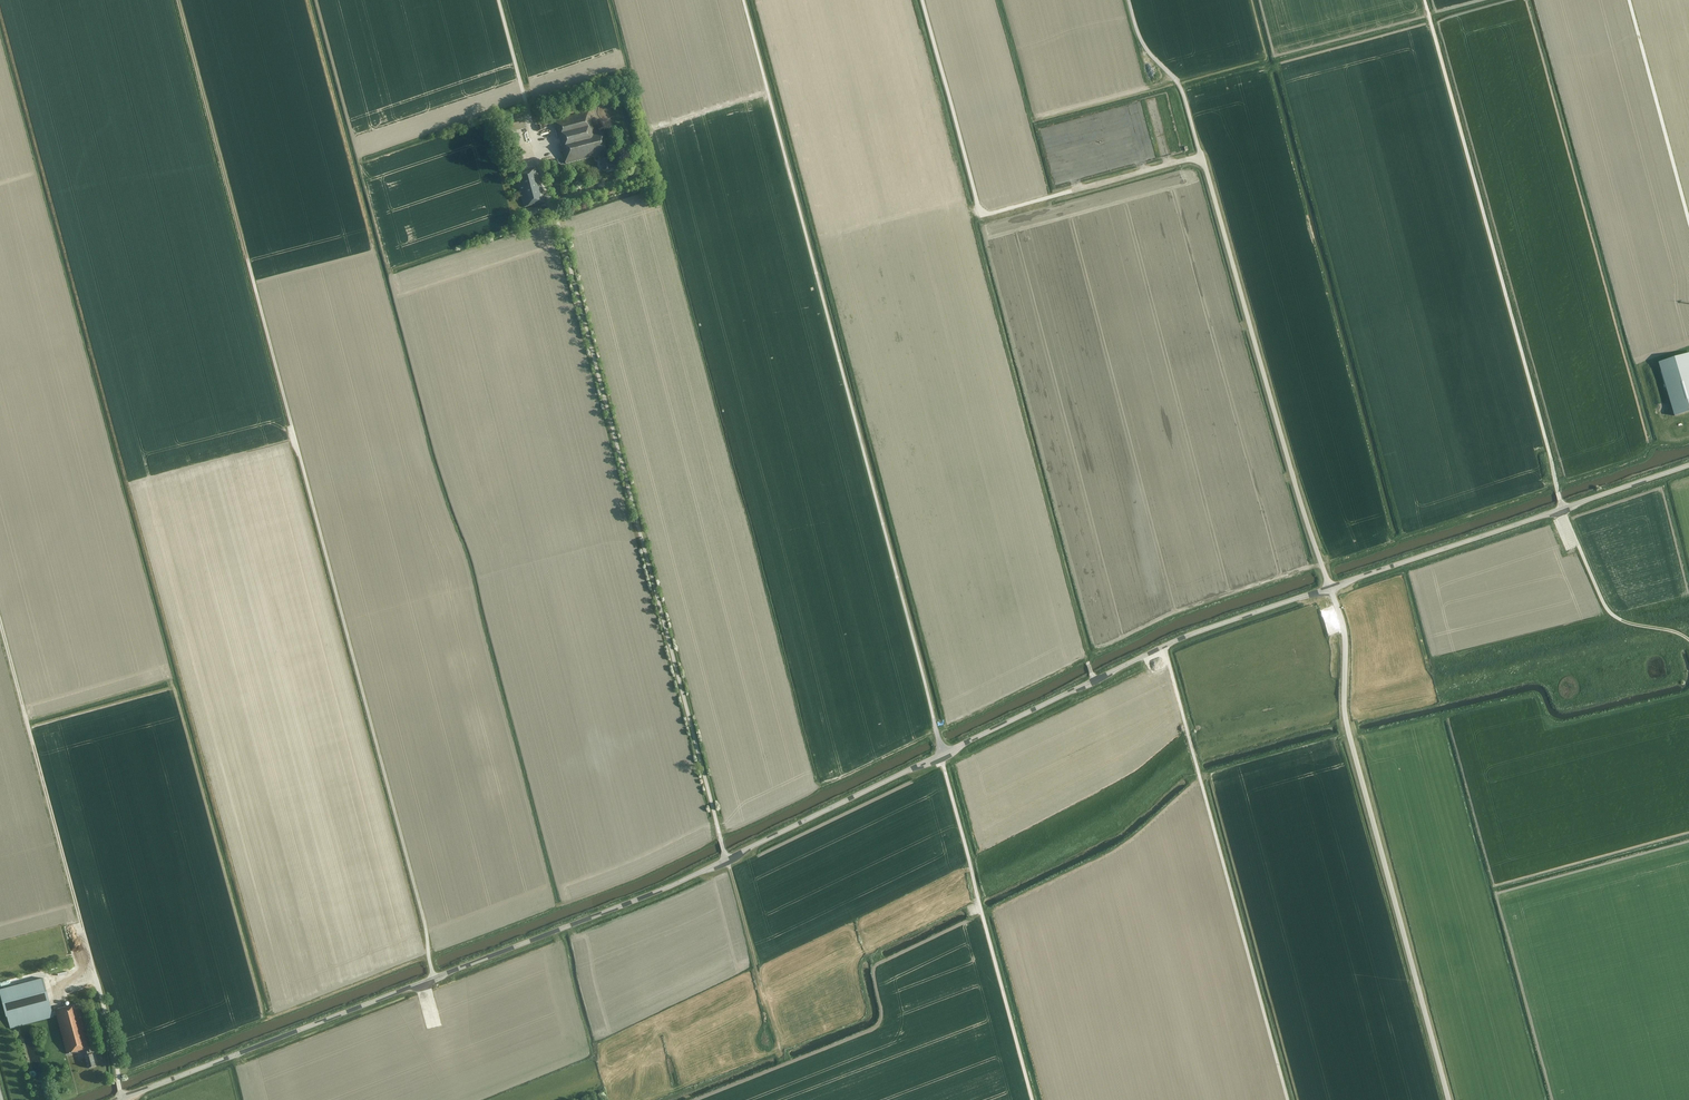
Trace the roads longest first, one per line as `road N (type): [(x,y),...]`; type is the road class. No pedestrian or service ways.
road 1 (unclassified): [(942,756),(744,0)]
road 2 (unclassified): [(470,963),(433,975),(247,260)]
road 3 (unclassified): [(727,859),(553,205)]
road 4 (unclassified): [(1329,588),(1191,118),(1179,85),(1141,41),(1129,0)]
road 5 (unclassified): [(1448,1099),(1350,735),(1345,635),(1329,588)]
road 6 (unclassified): [(942,756),(1192,634),(1329,588)]
road 7 (unclassified): [(1329,588),(1688,465)]
road 8 (unclassified): [(119,1099),(470,963)]
road 9 (unclassified): [(1032,1099),(942,756)]
road 10 (track): [(92,964),(0,624)]
road 11 (unclassified): [(470,963),(727,859)]
road 12 (track): [(247,260),(178,0)]
road 13 (unclassified): [(727,859),(942,756)]

